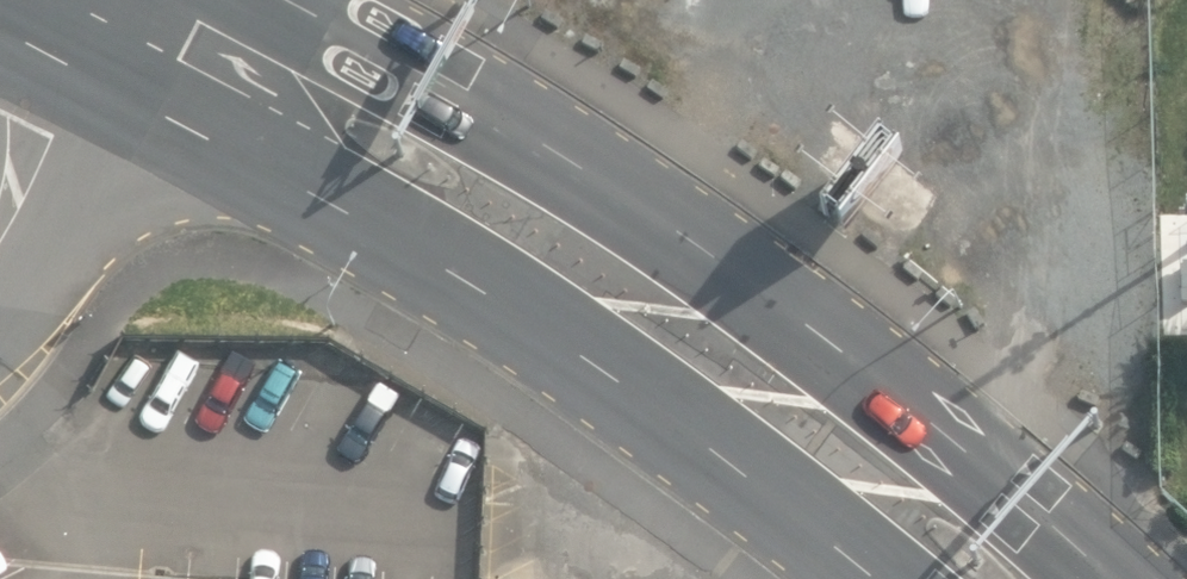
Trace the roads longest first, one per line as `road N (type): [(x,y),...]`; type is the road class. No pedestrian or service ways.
road 1 (unclassified): [(891,578),(738,458),(478,279),(0,17)]
road 2 (unclassified): [(299,0),(554,145),(807,321),(1107,578)]

